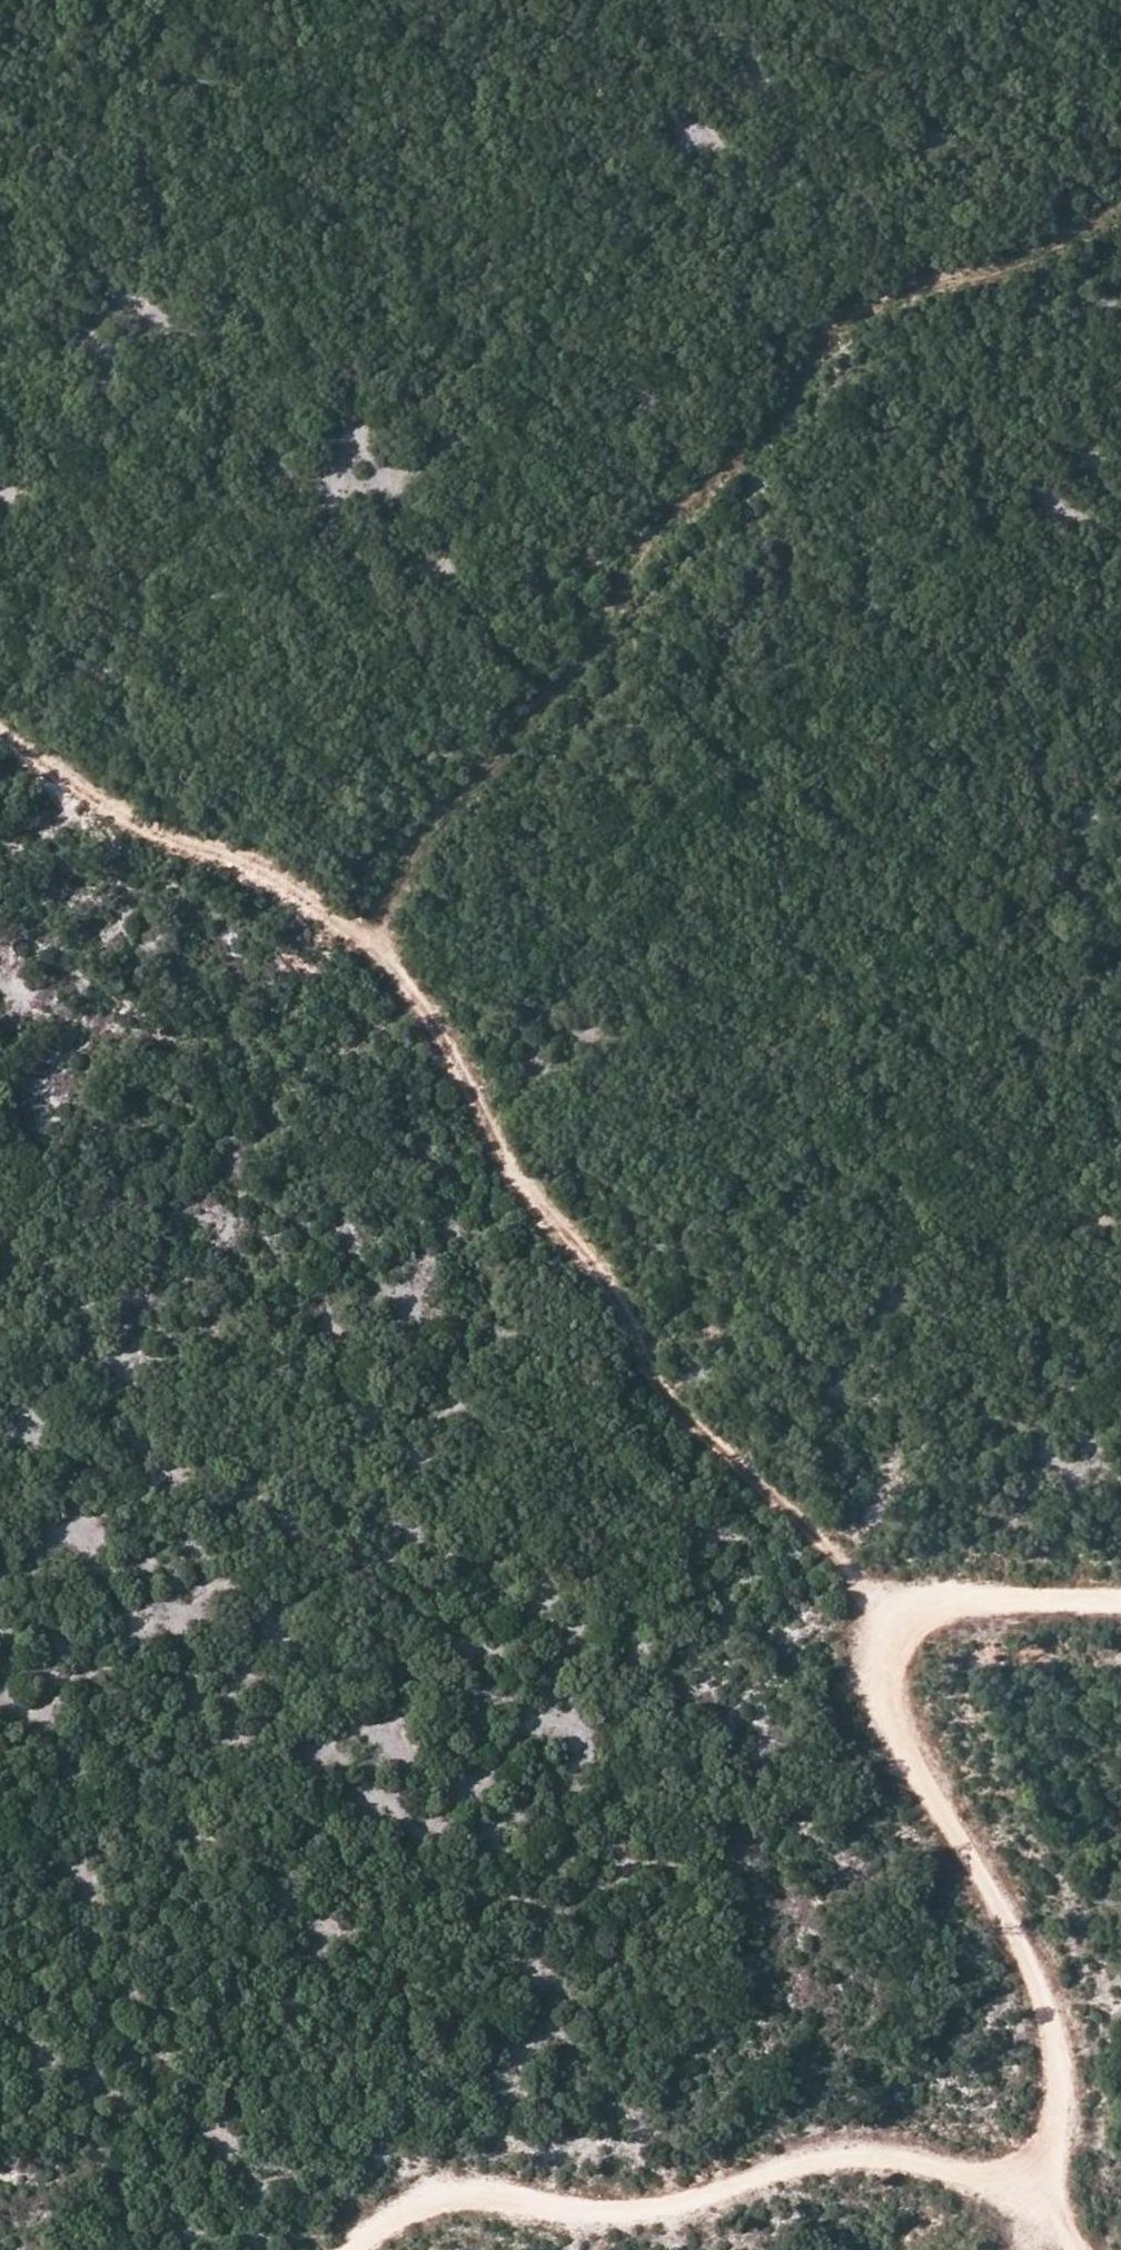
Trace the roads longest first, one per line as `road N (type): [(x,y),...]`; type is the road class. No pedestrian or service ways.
road 1 (track): [(1120,1609),(931,1611),(887,1652),(894,1716),(1007,1930),(1052,2039),(1055,2145),(1027,2168)]
road 2 (track): [(1027,2168),(977,2178),(891,2156),(802,2160),(663,2213),(597,2215),(487,2190),(405,2210),(356,2249)]

